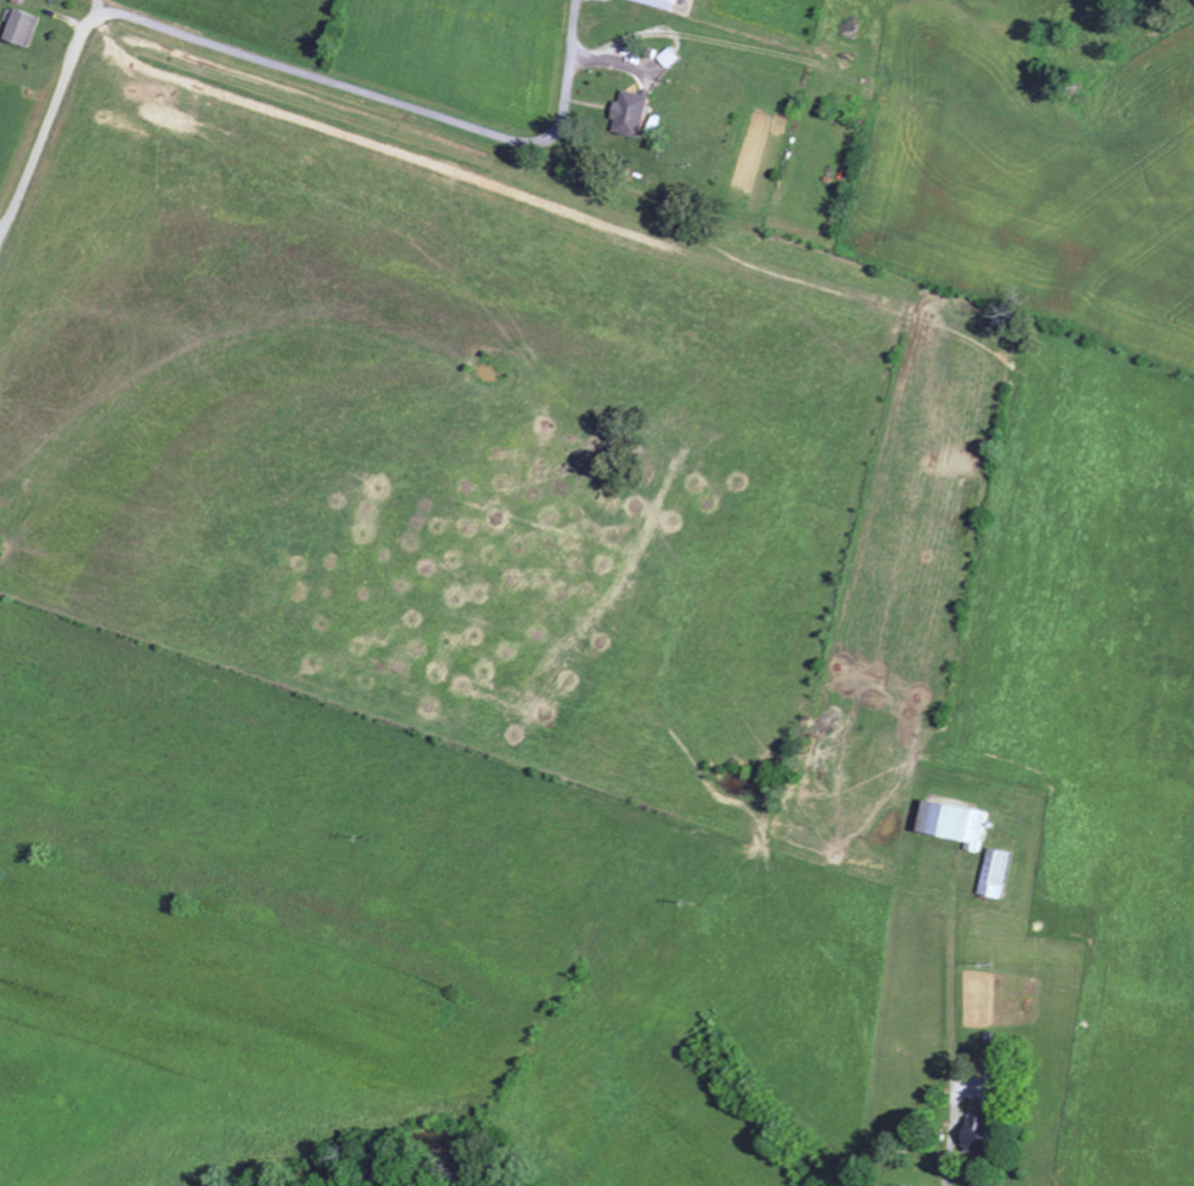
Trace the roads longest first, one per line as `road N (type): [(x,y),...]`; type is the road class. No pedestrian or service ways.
road 1 (residential): [(0,234),(86,33),(111,13),(523,142),(558,130),(571,68)]

